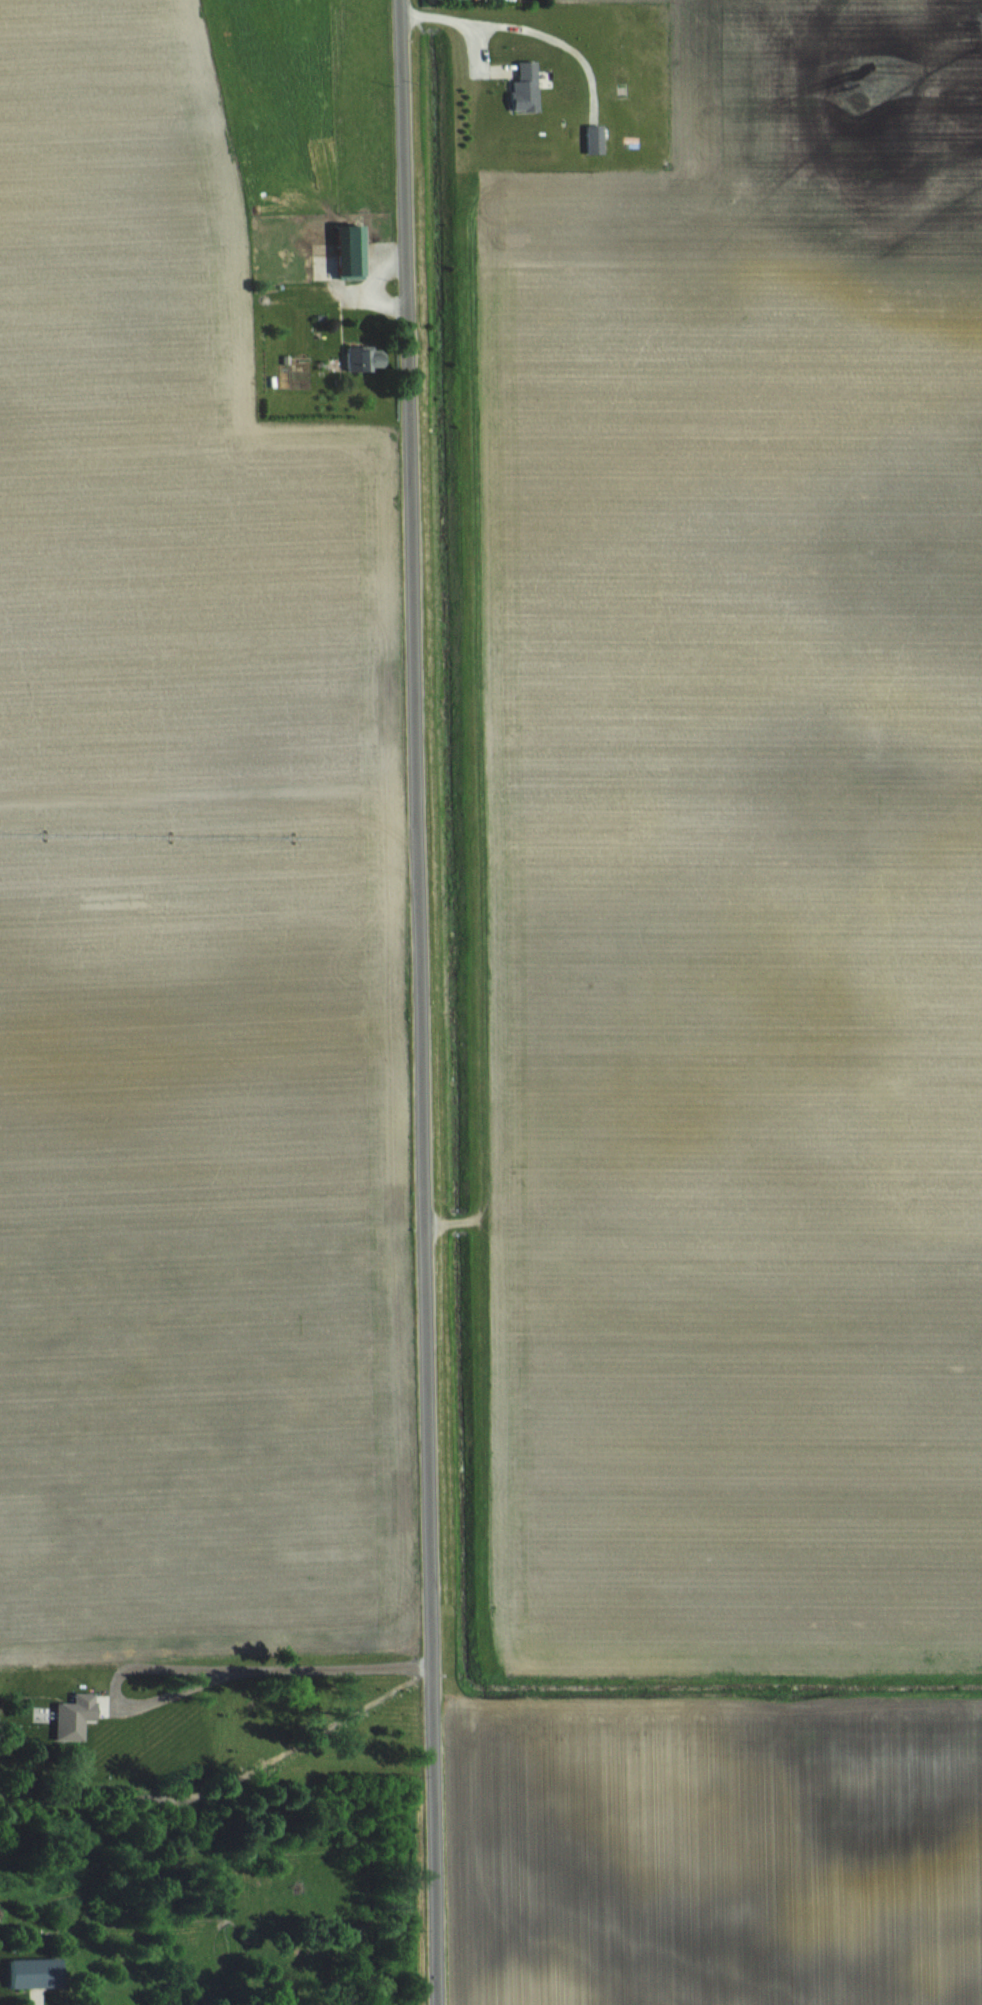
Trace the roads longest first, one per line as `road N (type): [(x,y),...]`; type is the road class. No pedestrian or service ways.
road 1 (residential): [(435,2004),(400,0)]

